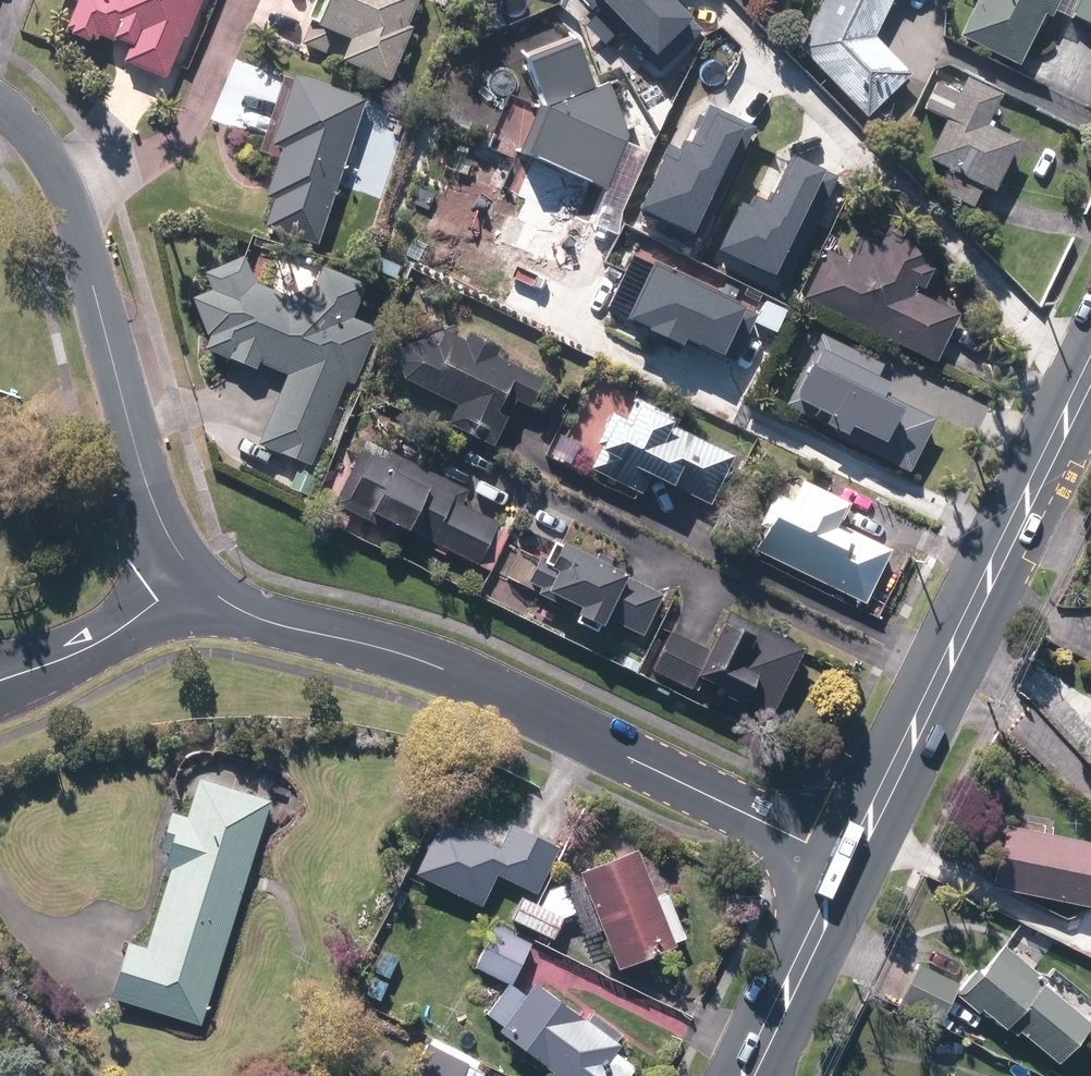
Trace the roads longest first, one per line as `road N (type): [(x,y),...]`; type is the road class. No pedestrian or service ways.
road 1 (residential): [(191,573),(222,601),(262,620),(453,673),(851,863)]
road 2 (secondary): [(851,863),(1090,374)]
road 3 (residential): [(191,573),(154,503),(64,171),(27,114),(0,97)]
road 4 (secondary): [(748,1075),(851,863)]
road 5 (residential): [(0,677),(116,634),(191,573)]

